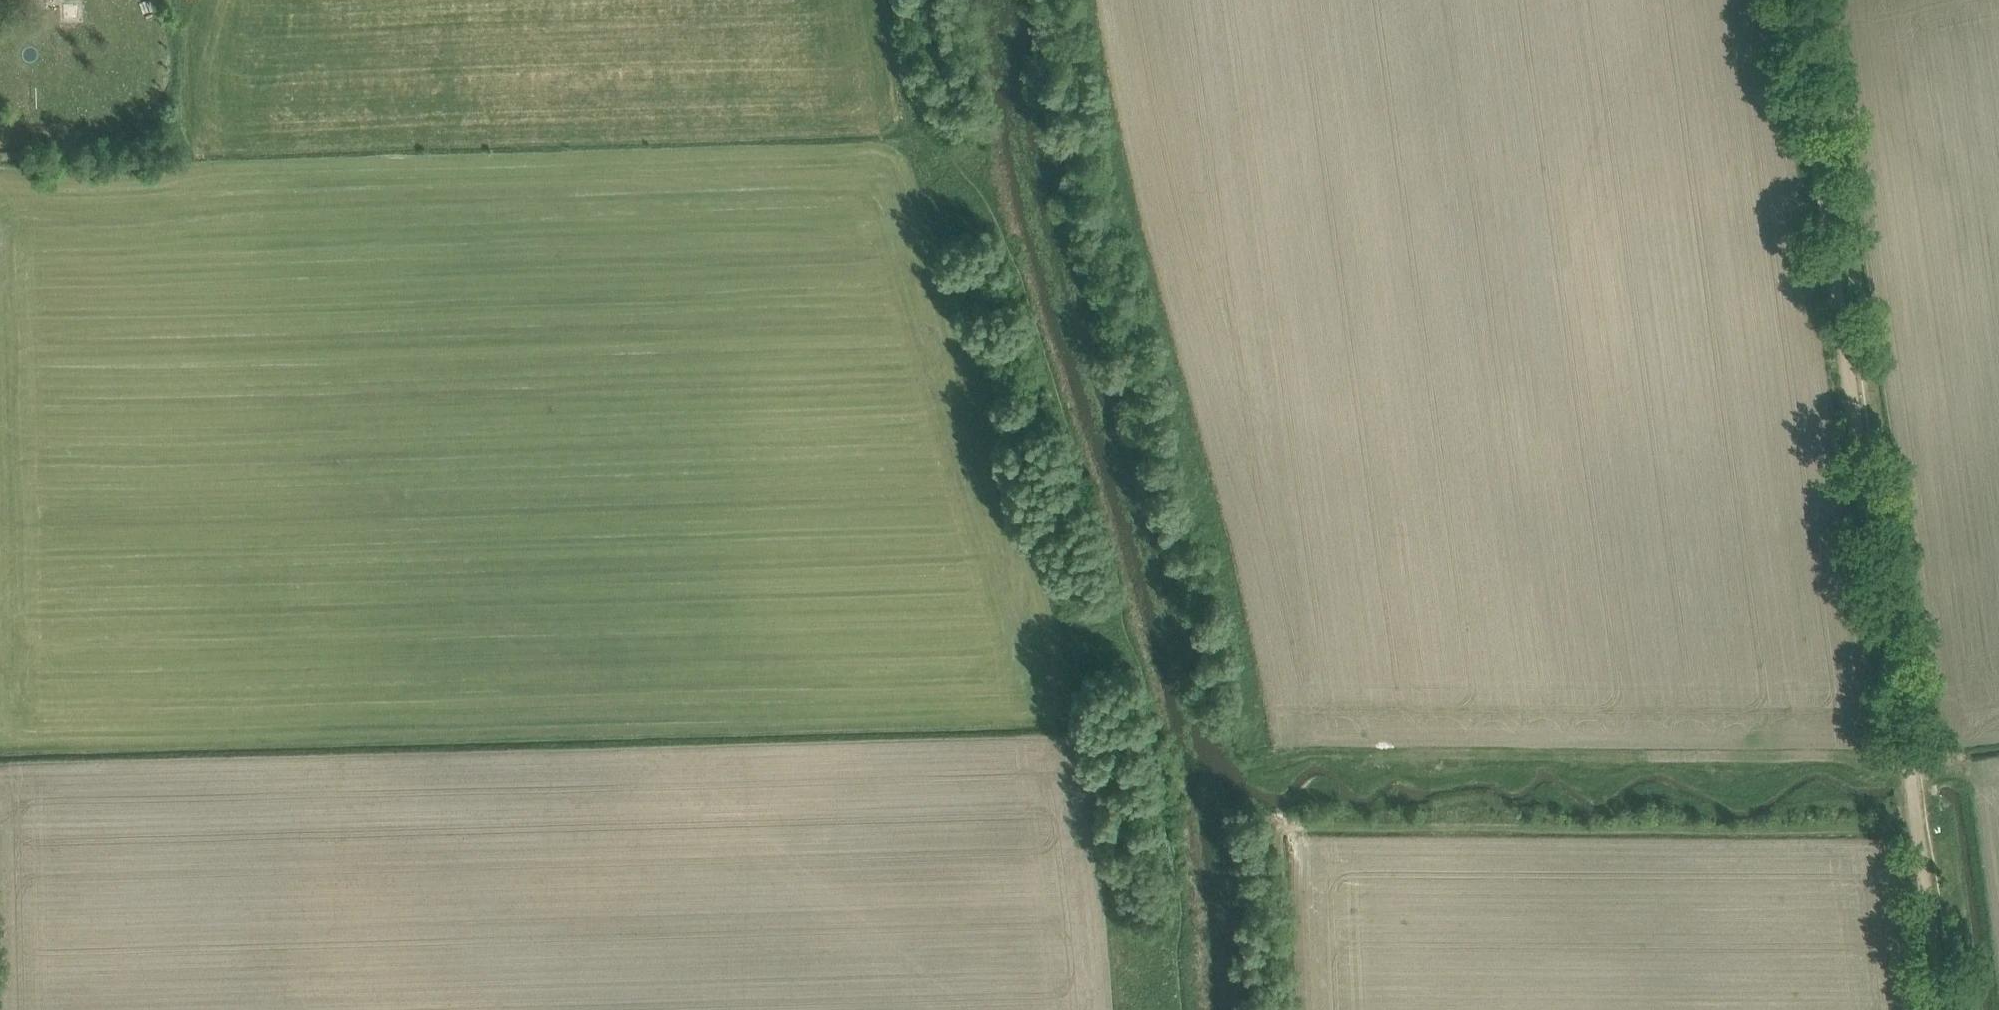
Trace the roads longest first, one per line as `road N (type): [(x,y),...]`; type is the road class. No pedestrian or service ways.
road 1 (track): [(1796,0),(1916,820)]
road 2 (track): [(1908,771),(1832,759),(1274,765)]
road 3 (track): [(1941,1009),(1916,820)]

